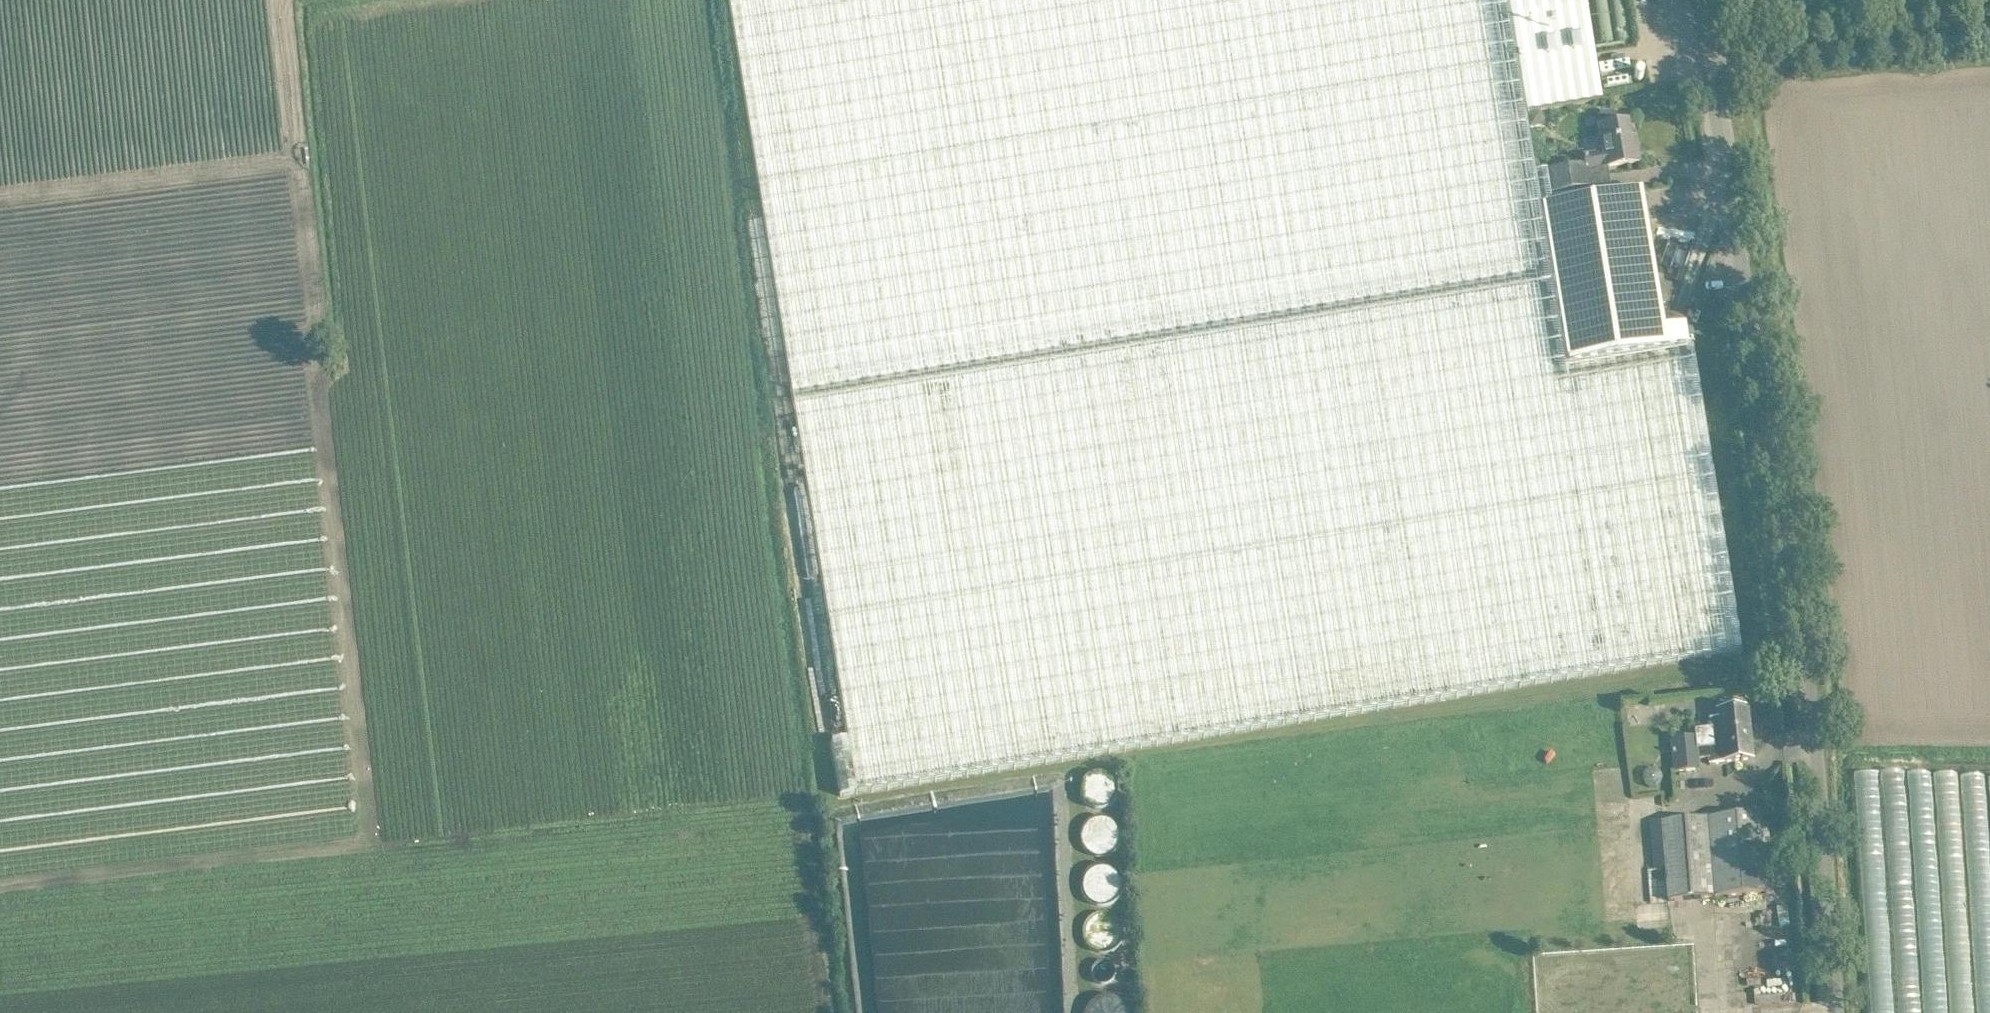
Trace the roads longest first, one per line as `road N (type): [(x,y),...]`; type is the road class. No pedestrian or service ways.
road 1 (unclassified): [(1836,1012),(1793,589),(1704,67)]
road 2 (unclassified): [(1989,44),(1704,67)]

